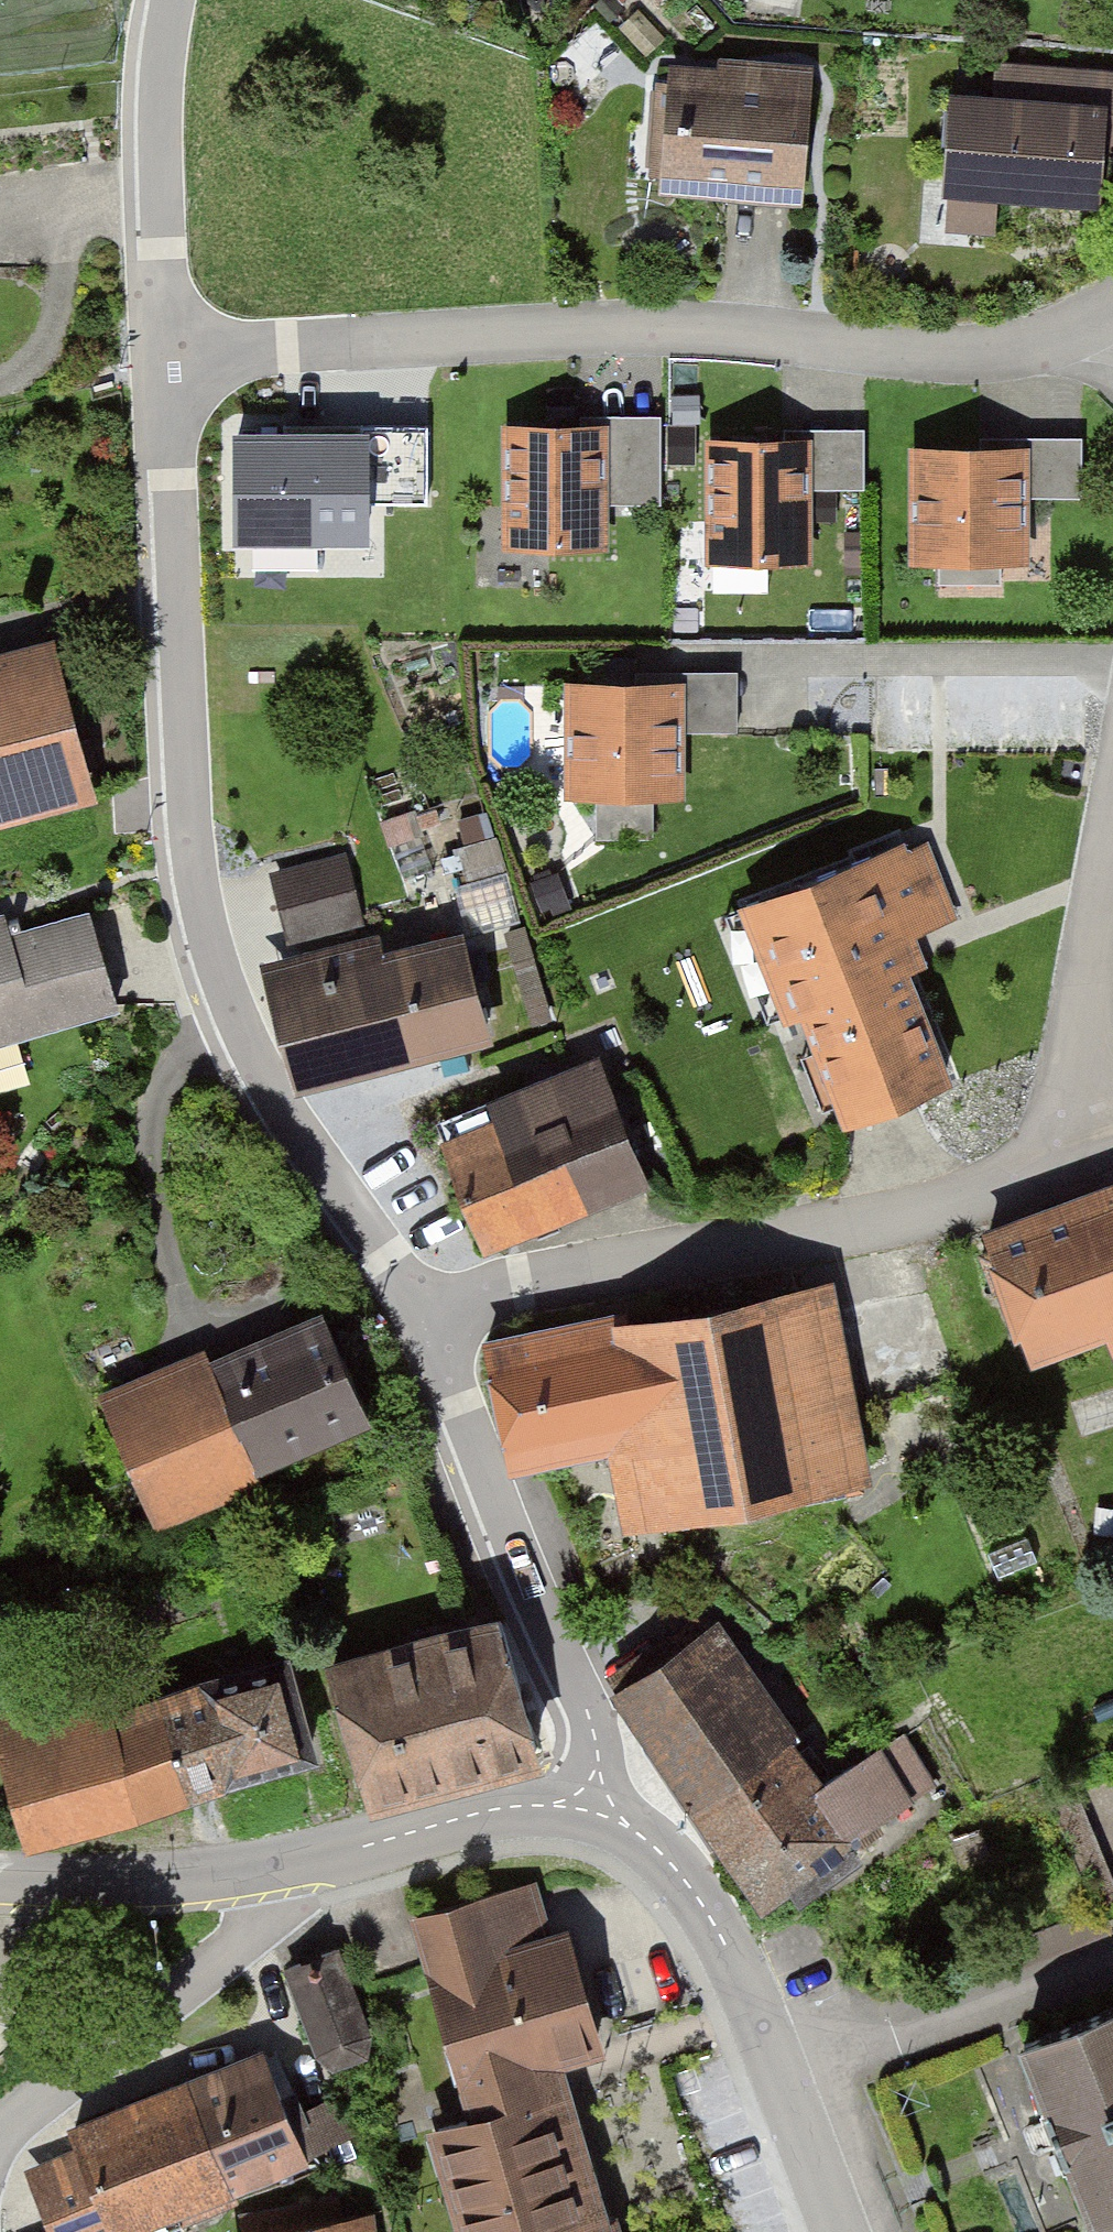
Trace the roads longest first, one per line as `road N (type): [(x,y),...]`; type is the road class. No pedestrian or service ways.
road 1 (unclassified): [(412,1310),(246,1059),(207,965),(177,798),(163,359)]
road 2 (residential): [(163,359),(632,331),(772,335),(896,356),(1028,350),(1112,333)]
road 3 (residential): [(412,1310),(941,1210),(1067,1163)]
road 4 (unclassified): [(596,1813),(600,1769),(412,1310)]
road 5 (unclassified): [(596,1813),(660,1850),(716,1926),(844,2231)]
road 6 (residential): [(0,2145),(269,1918),(266,1872)]
road 7 (unclassified): [(163,359),(154,144),(168,0)]
road 8 (unclassified): [(266,1872),(490,1810),(542,1805),(596,1813)]
road 9 (residential): [(1067,1163),(1112,840)]
road 10 (unclassified): [(0,1882),(266,1872)]

